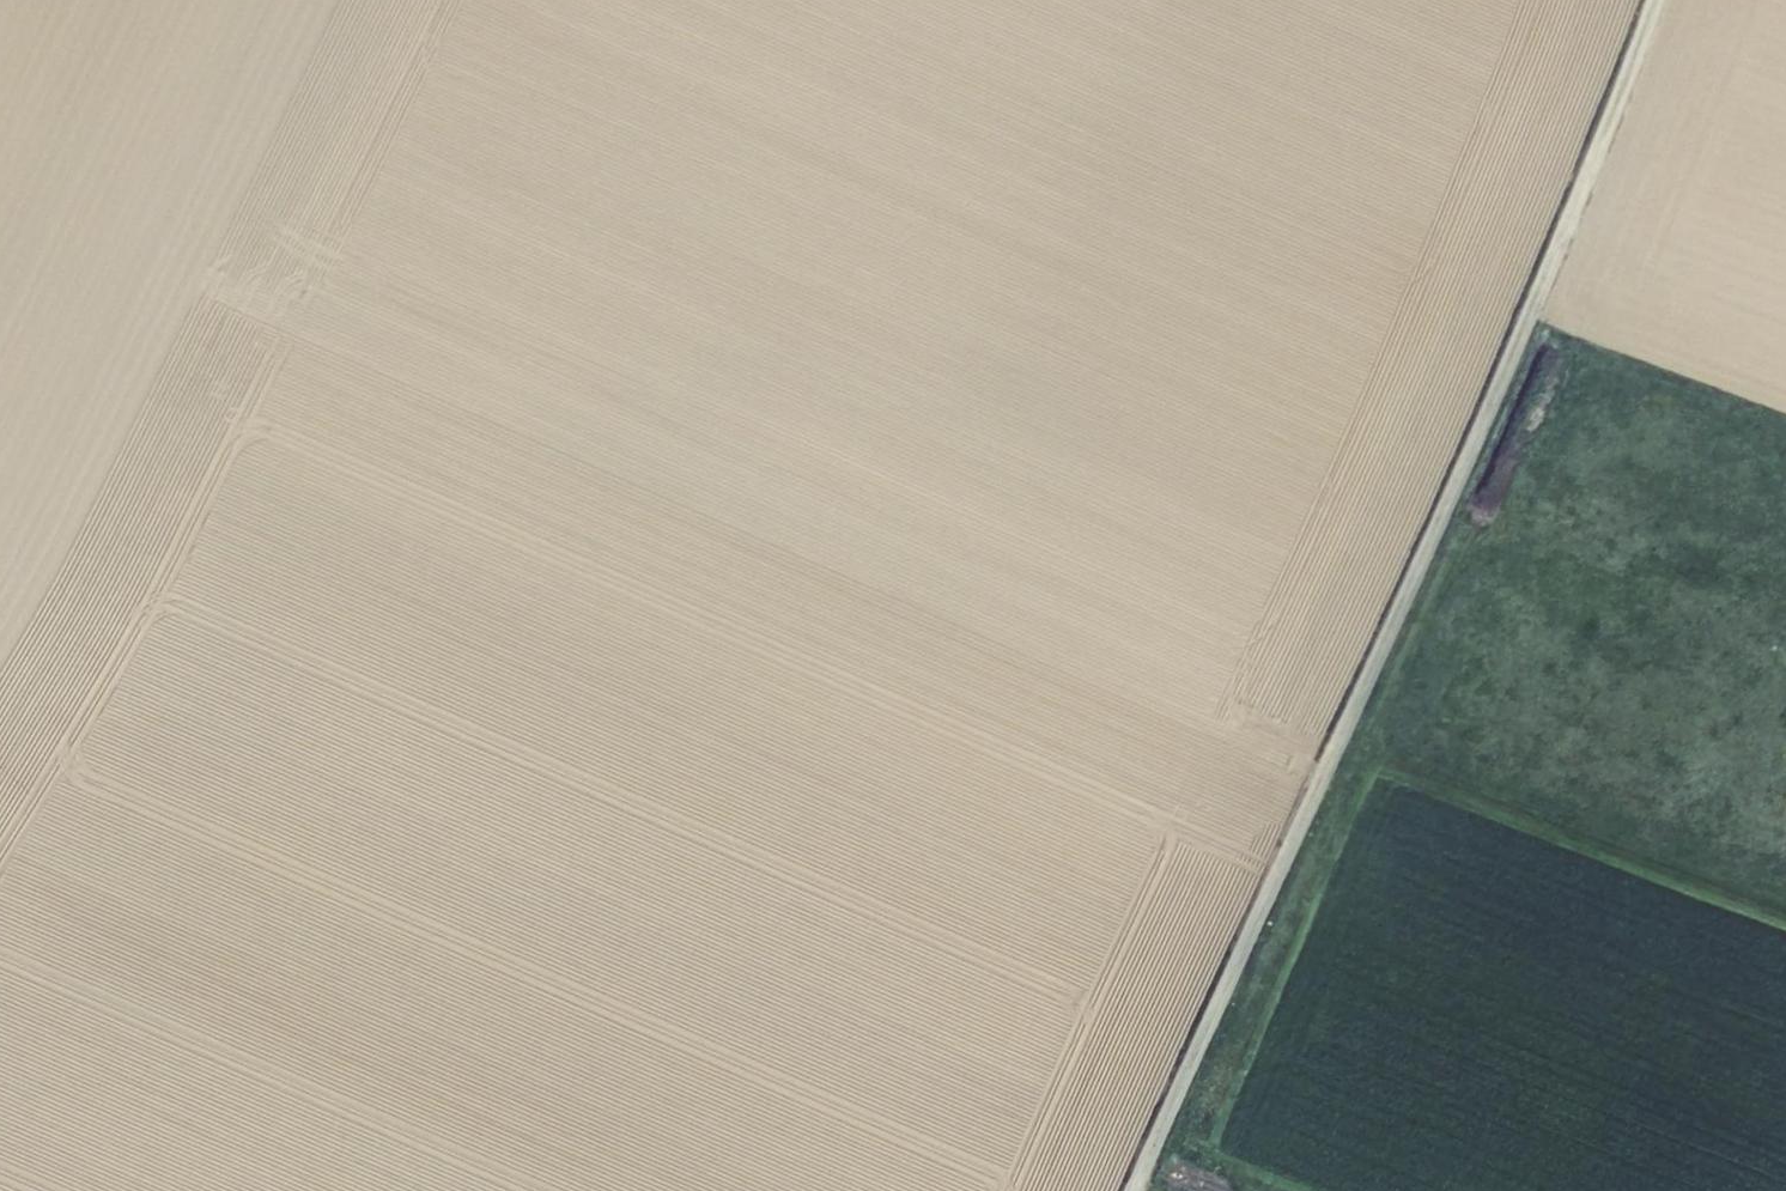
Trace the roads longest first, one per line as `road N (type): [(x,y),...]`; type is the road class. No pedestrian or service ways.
road 1 (unclassified): [(1654,0),(1534,328),(1388,637),(1147,1190)]

